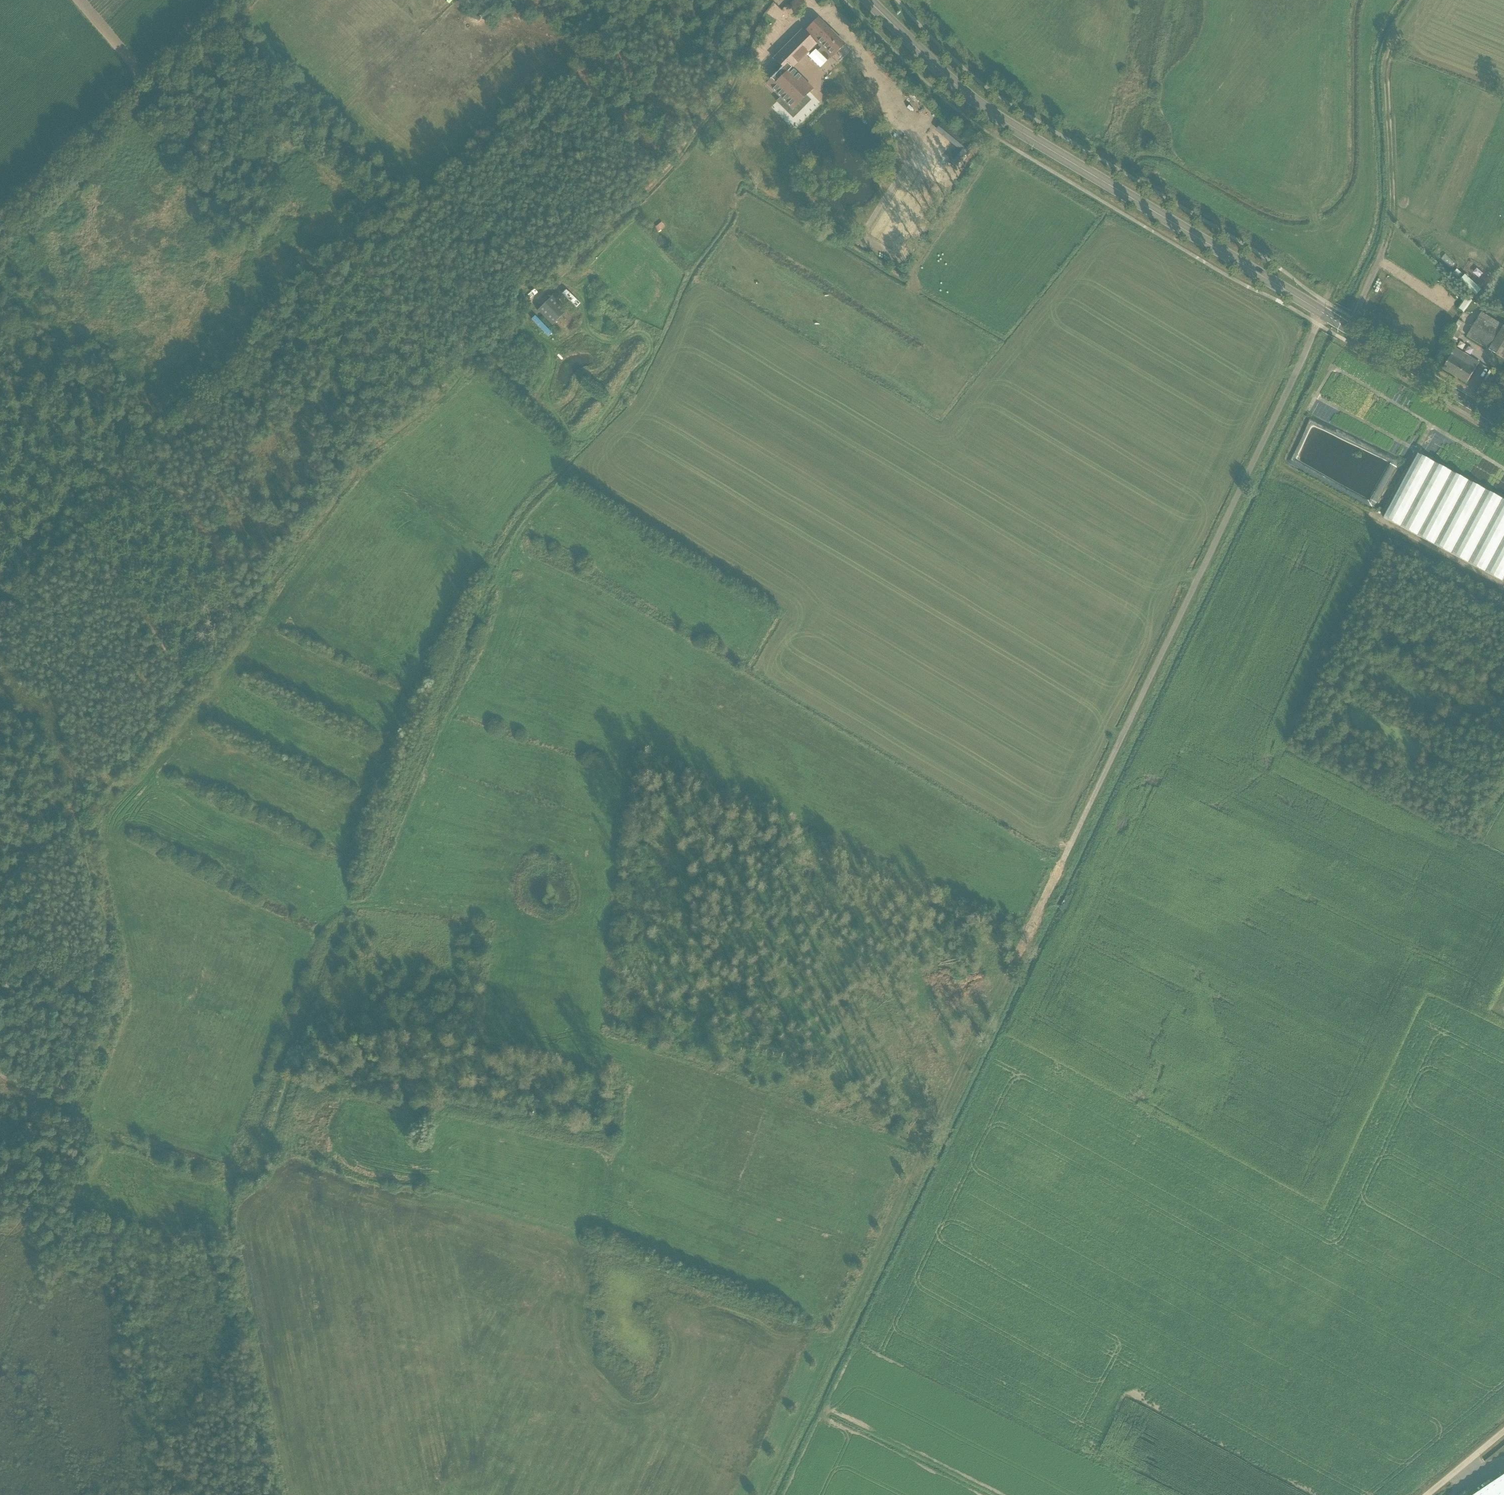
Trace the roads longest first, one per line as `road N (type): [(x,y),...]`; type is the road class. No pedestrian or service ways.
road 1 (track): [(932,1136),(1322,313)]
road 2 (secondary): [(1503,424),(1008,125),(868,0)]

